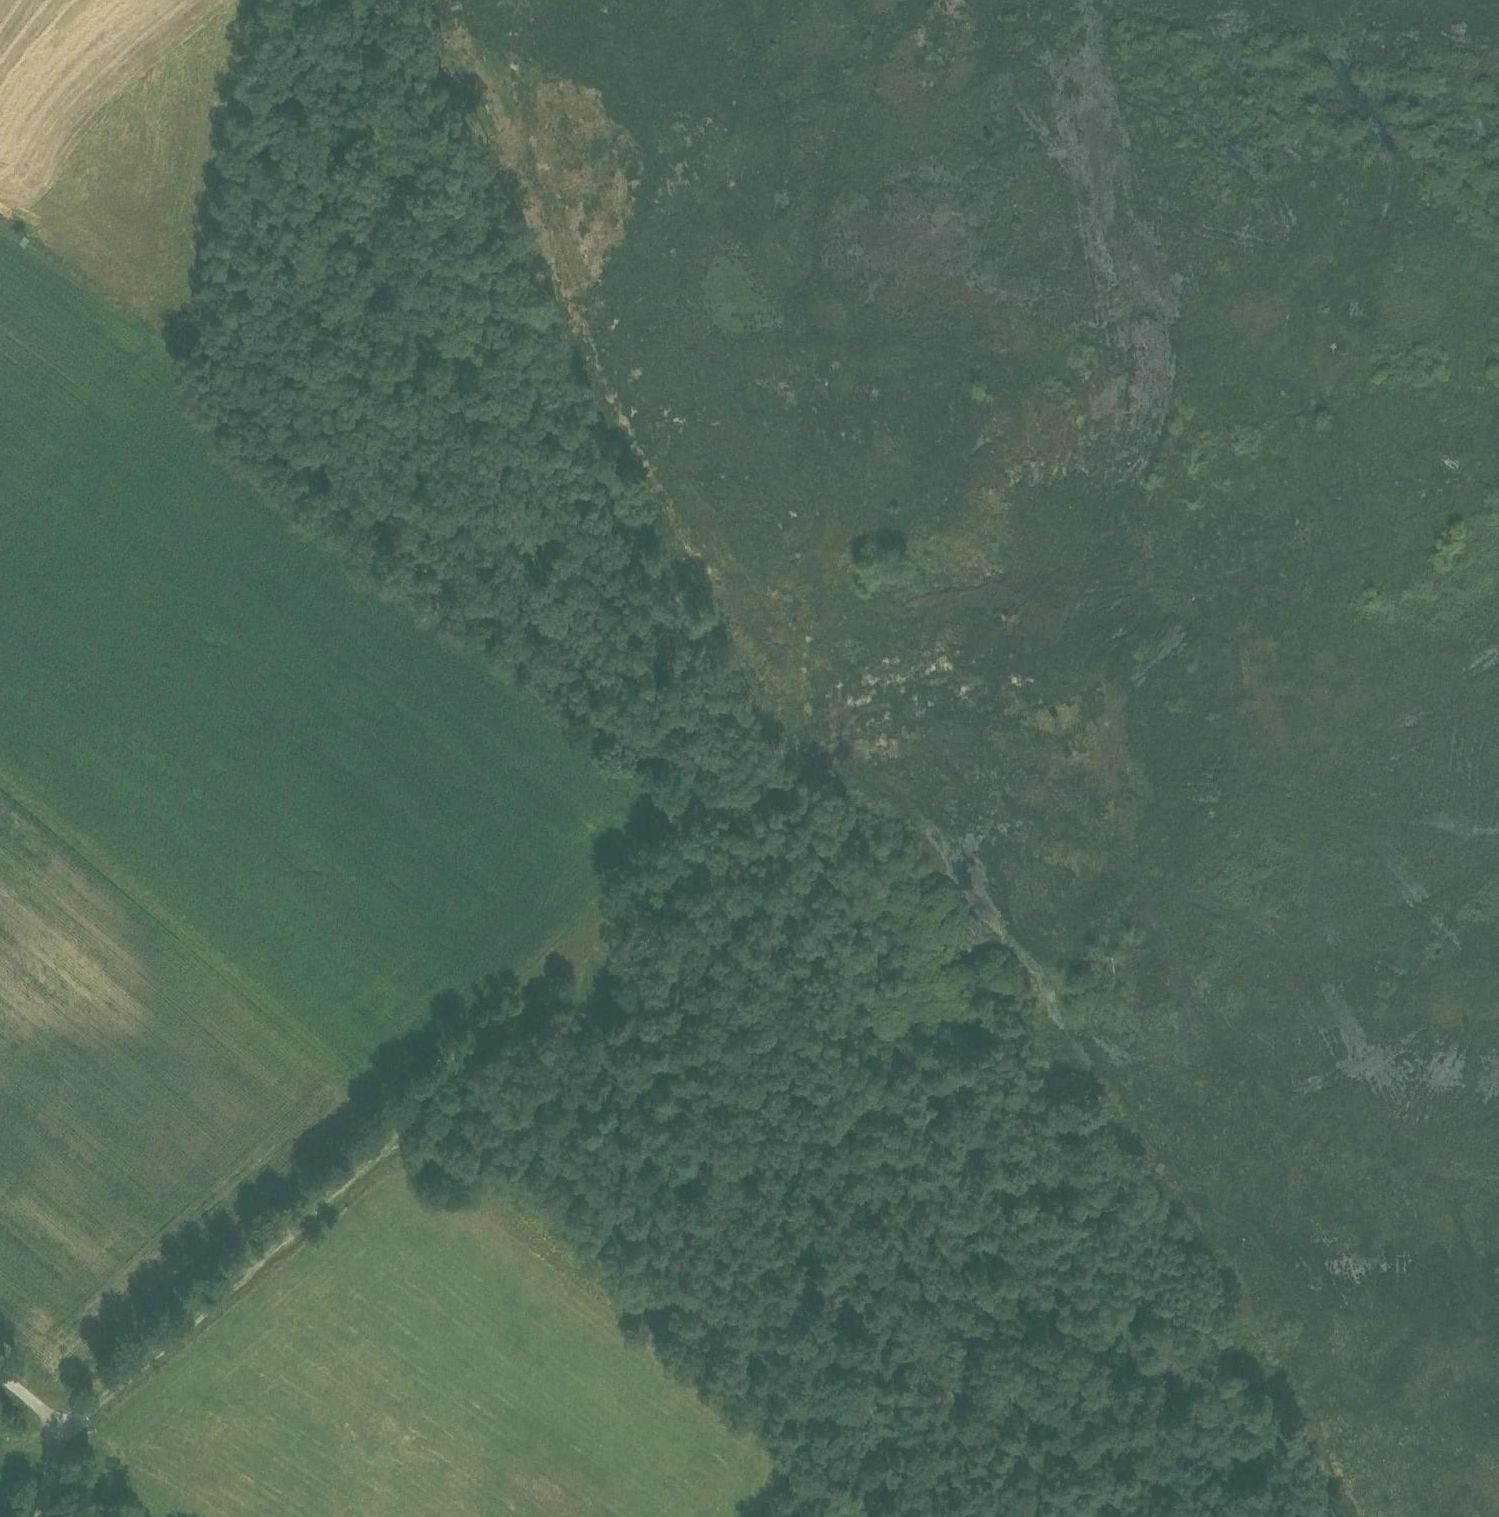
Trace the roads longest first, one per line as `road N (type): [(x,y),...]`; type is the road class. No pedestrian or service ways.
road 1 (unclassified): [(0,1358),(66,1422),(38,1516)]

